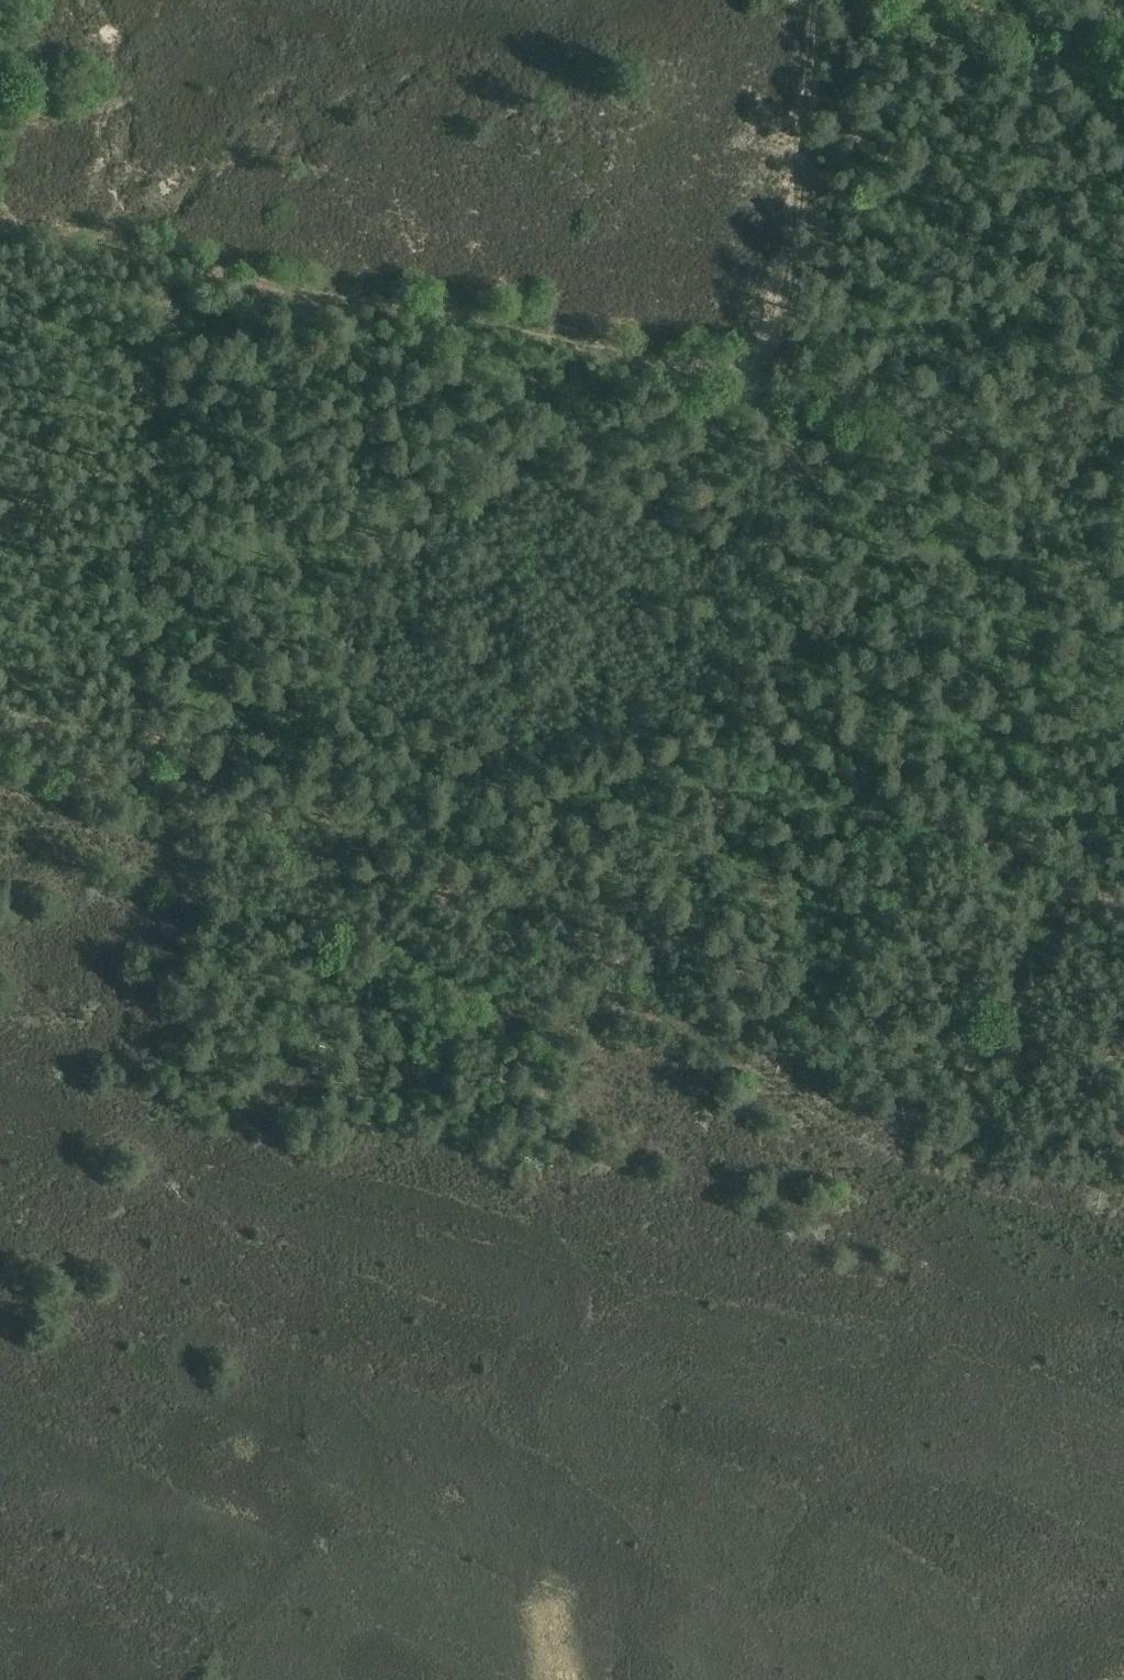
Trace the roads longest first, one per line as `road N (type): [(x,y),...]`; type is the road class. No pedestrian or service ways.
road 1 (track): [(0,225),(720,374),(749,373),(778,331),(817,0)]
road 2 (track): [(930,0),(1123,40)]

